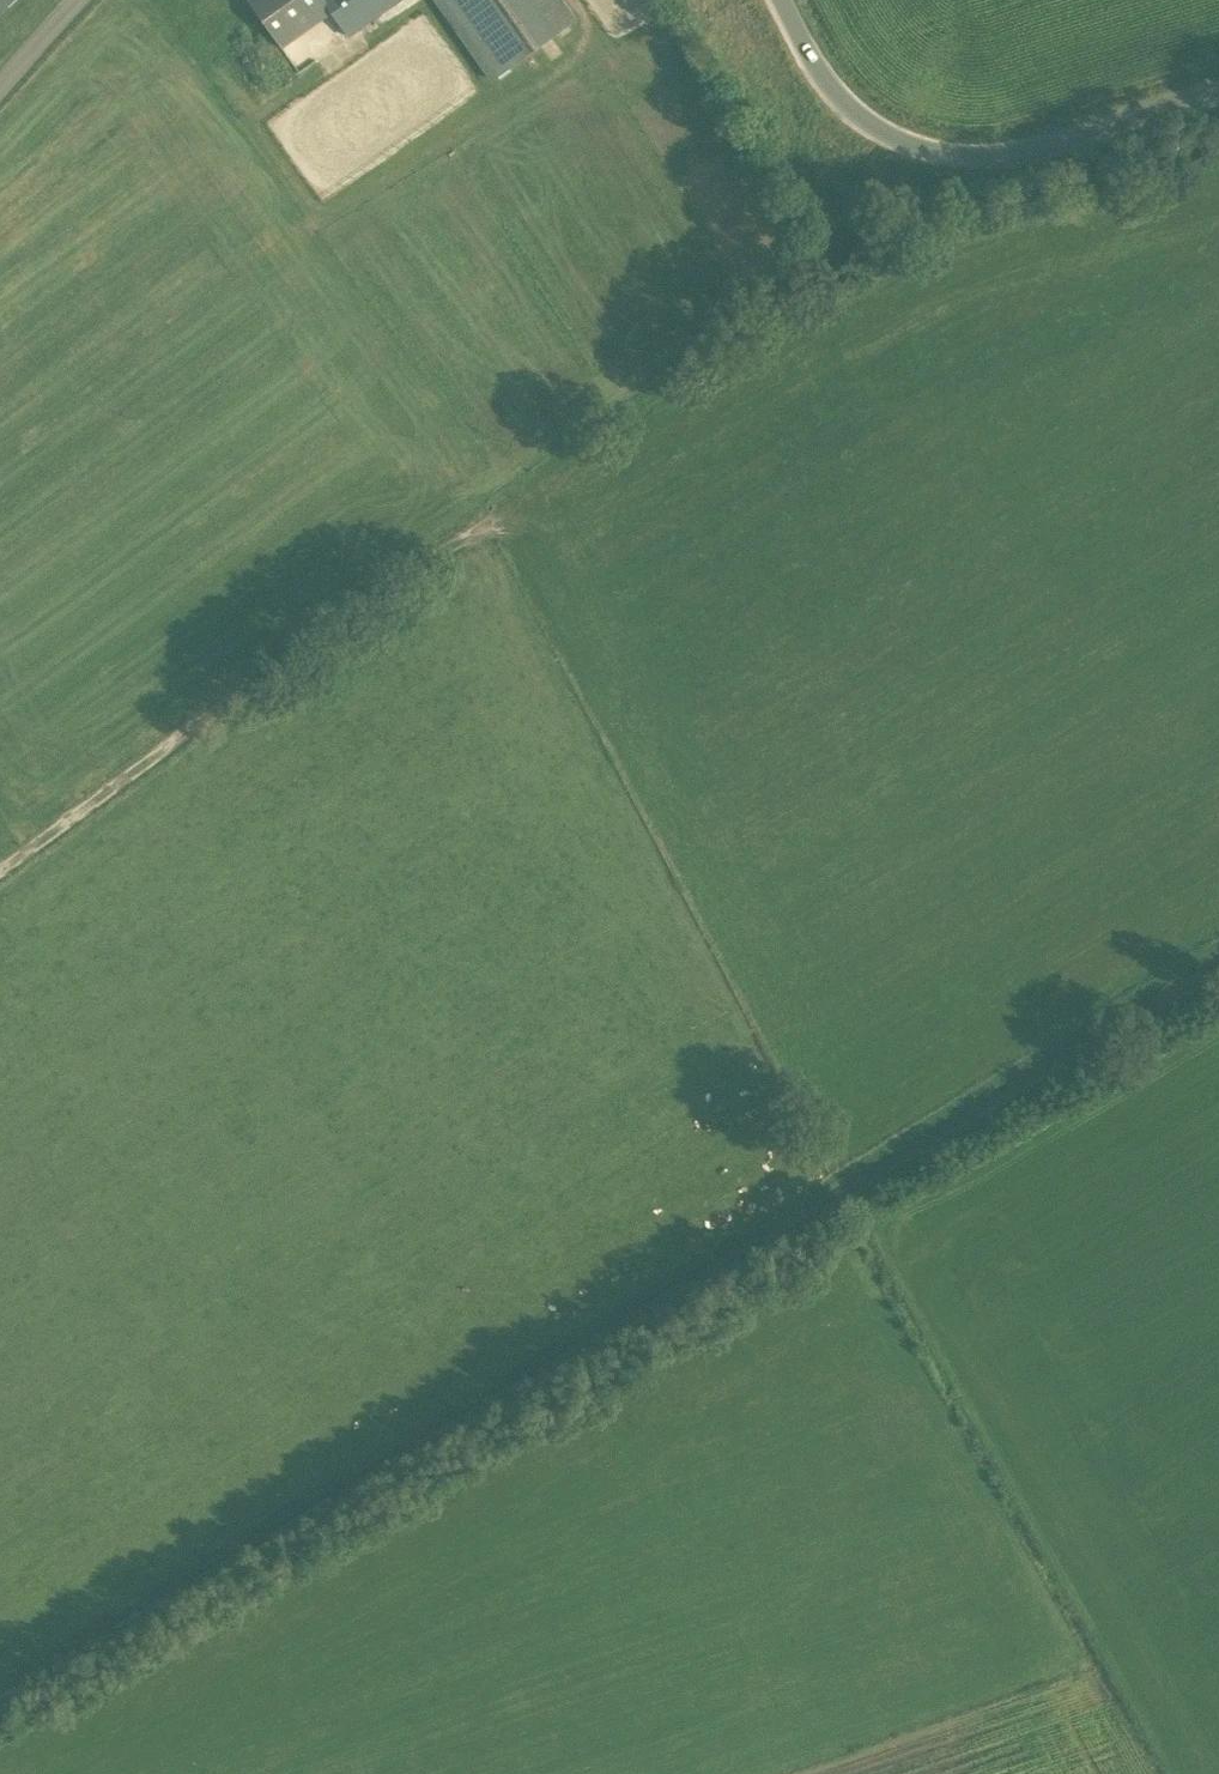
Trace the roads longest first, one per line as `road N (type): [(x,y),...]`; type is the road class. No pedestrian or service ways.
road 1 (unclassified): [(781,0),(809,58),(853,112),(933,154),(1013,154),(1218,90)]

